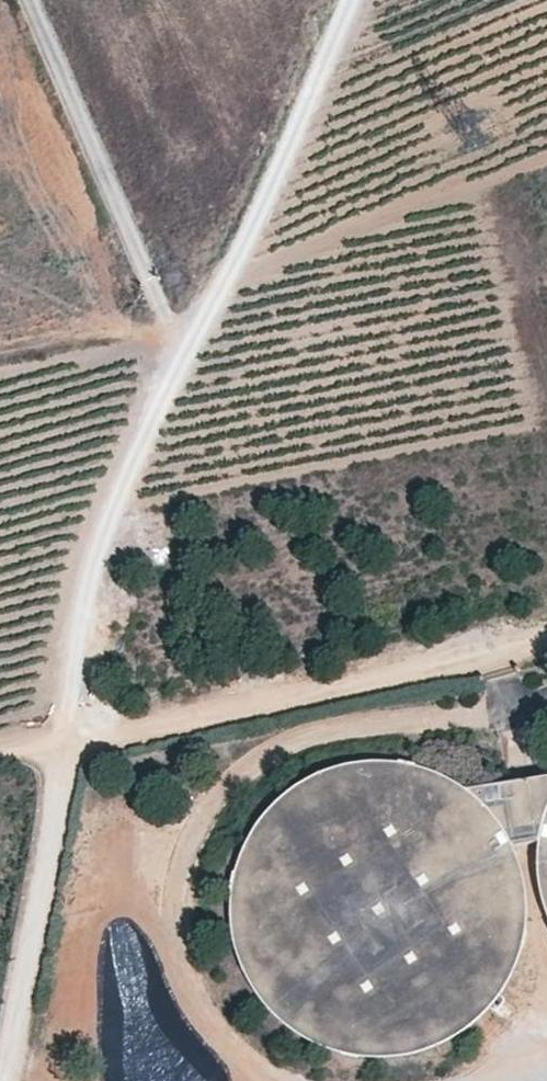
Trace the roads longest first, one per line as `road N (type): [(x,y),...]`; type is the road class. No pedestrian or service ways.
road 1 (unclassified): [(0,1075),(25,983),(80,588),(109,509),(246,241),(349,0)]
road 2 (track): [(0,754),(164,729),(546,649)]
road 3 (track): [(0,358),(197,329)]

